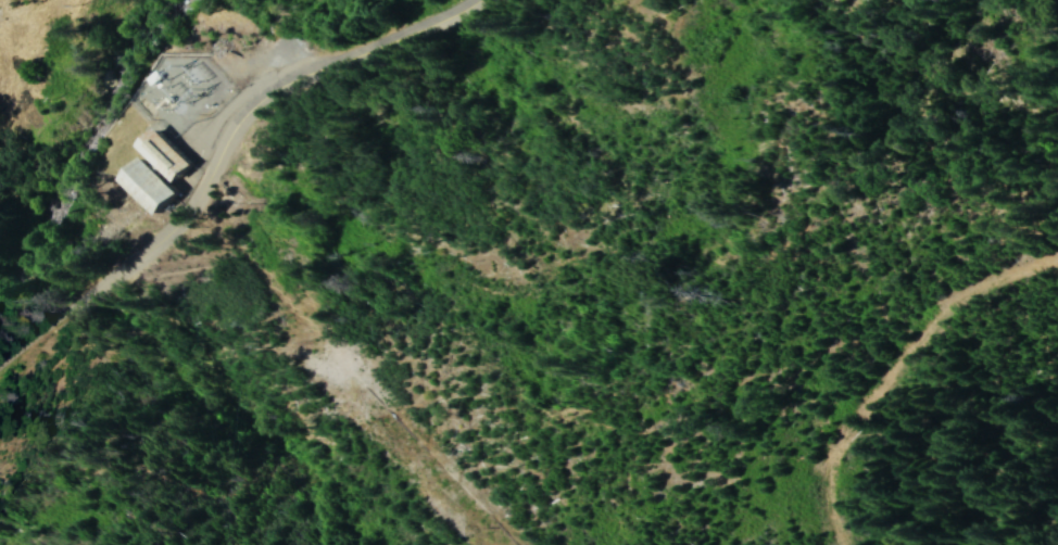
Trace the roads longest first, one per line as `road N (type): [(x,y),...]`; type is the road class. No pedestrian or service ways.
road 1 (tertiary): [(0,368),(181,217),(245,114),(274,92),(476,0)]

